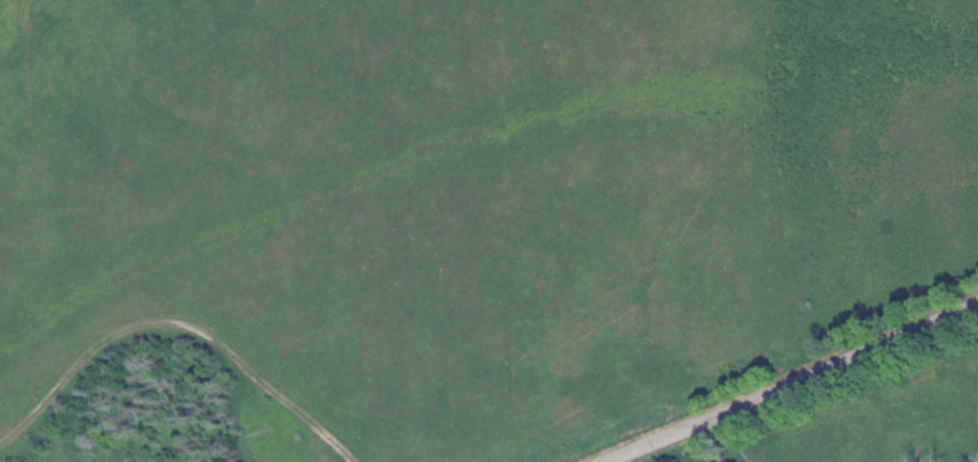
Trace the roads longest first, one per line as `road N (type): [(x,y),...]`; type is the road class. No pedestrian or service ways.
road 1 (residential): [(977,302),(602,461)]

